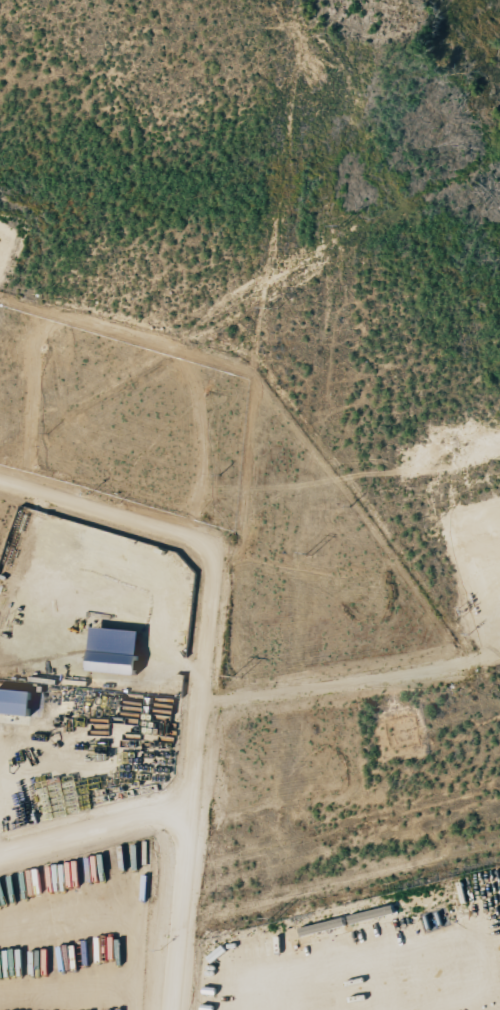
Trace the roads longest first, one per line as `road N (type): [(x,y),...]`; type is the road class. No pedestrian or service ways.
road 1 (residential): [(211,542),(170,1009)]
road 2 (residential): [(0,480),(211,542)]
road 3 (residential): [(187,804),(0,853)]

